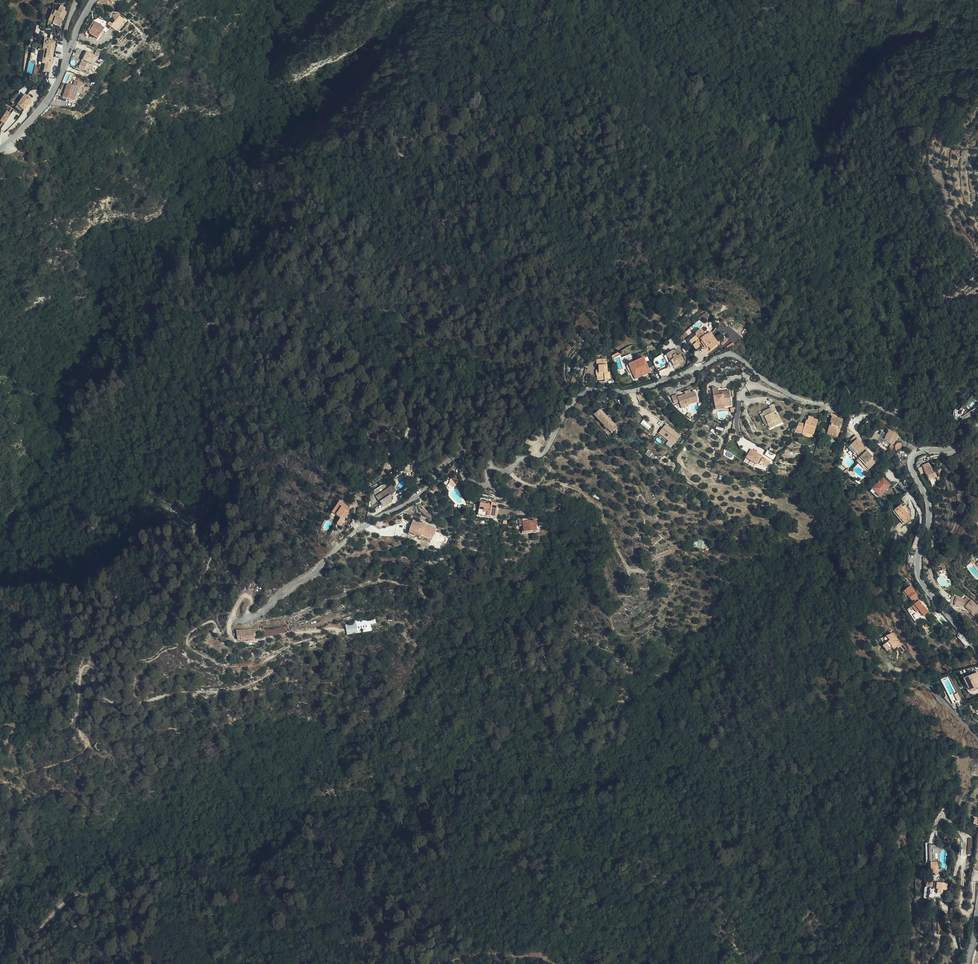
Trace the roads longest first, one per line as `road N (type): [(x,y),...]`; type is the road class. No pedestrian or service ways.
road 1 (residential): [(977,409),(957,423),(923,427),(877,406),(800,399),(729,356),(634,391),(586,392),(573,398),(537,456),(494,471),(482,485),(465,457),(438,463),(406,501),(246,619)]
road 2 (track): [(0,790),(87,752),(79,723),(86,670),(95,671),(107,701),(123,705),(233,690),(341,631),(235,644),(231,632)]
road 3 (tertiary): [(977,426),(910,461),(929,513),(921,582),(977,654)]

